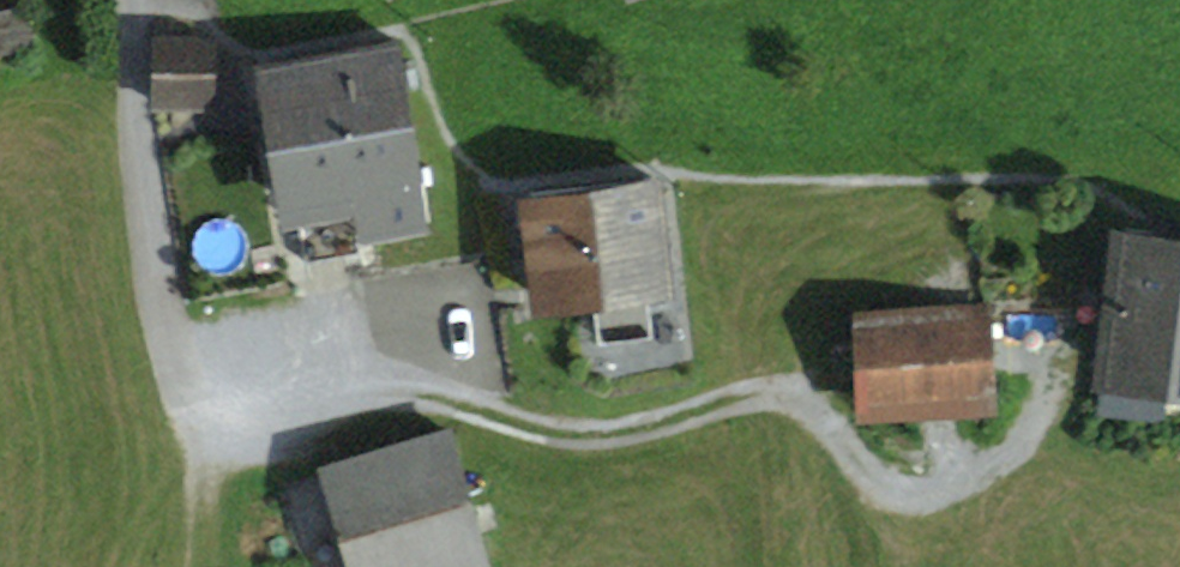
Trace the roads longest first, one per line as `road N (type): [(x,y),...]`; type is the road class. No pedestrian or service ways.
road 1 (residential): [(163,306),(125,0)]

